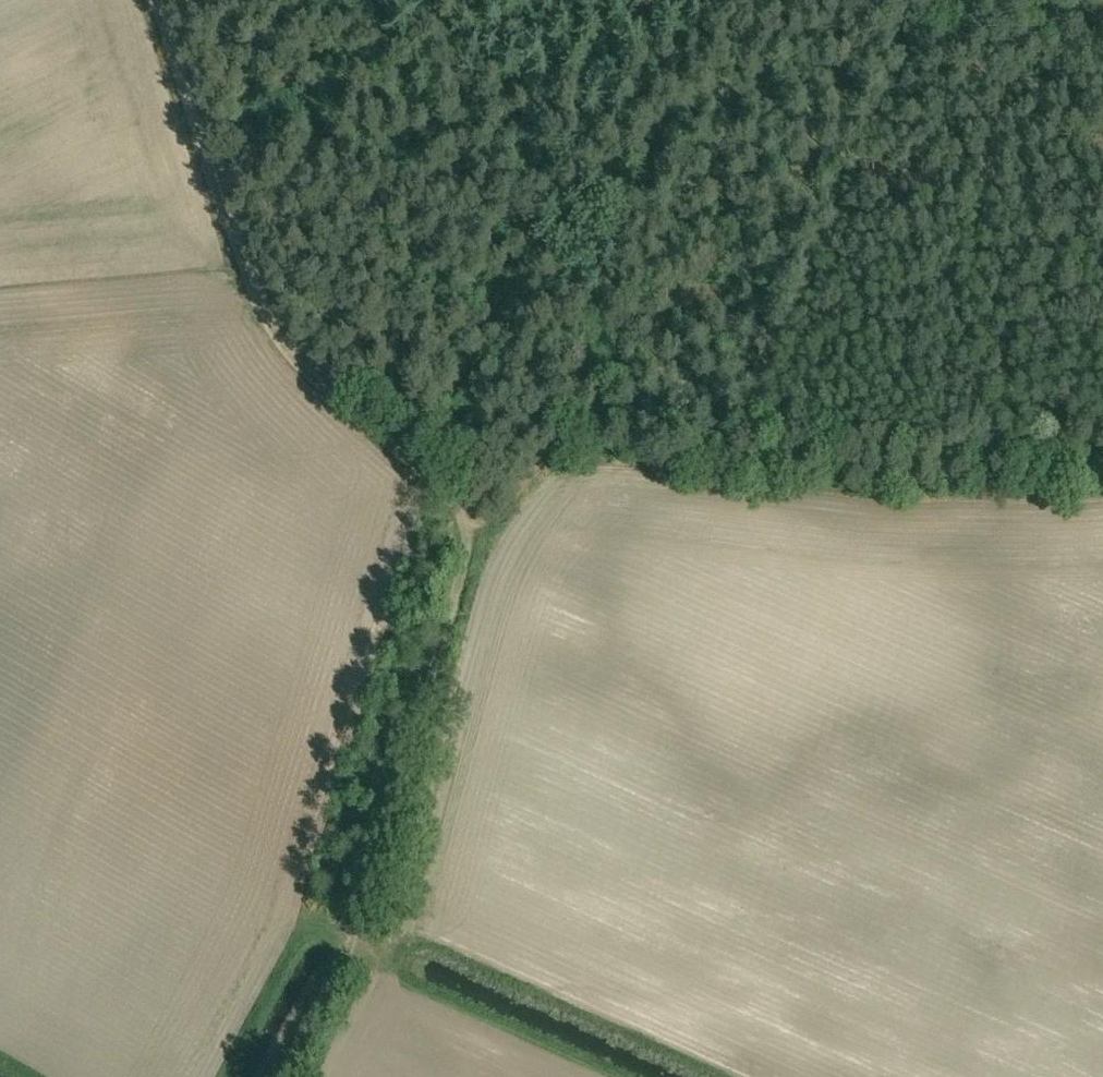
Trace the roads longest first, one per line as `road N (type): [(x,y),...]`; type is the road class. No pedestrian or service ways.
road 1 (track): [(286,1076),(343,969),(452,623),(471,516),(468,497),(318,343),(273,285),(171,0)]

